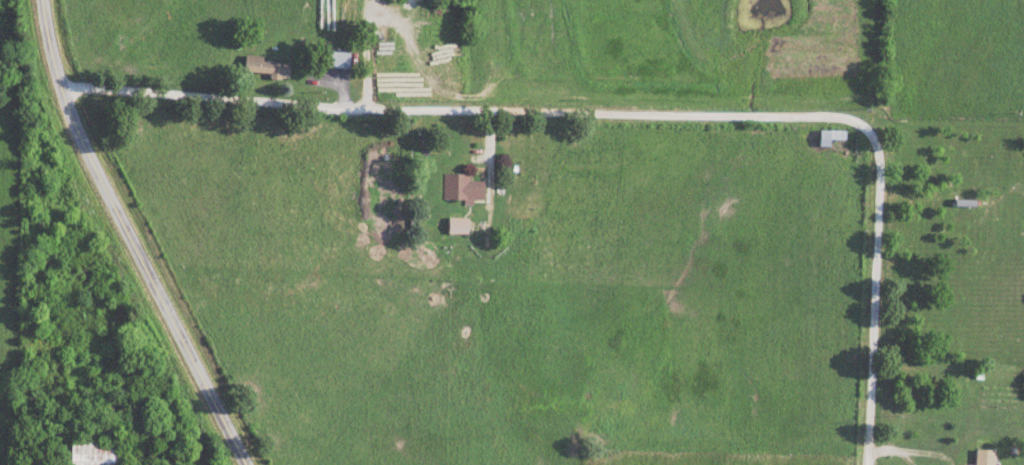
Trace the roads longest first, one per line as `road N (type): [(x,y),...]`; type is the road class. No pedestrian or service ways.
road 1 (residential): [(877,172),(877,141),(843,119),(364,108),(64,91)]
road 2 (tertiary): [(246,464),(64,91)]
road 3 (residential): [(868,464),(877,172)]

